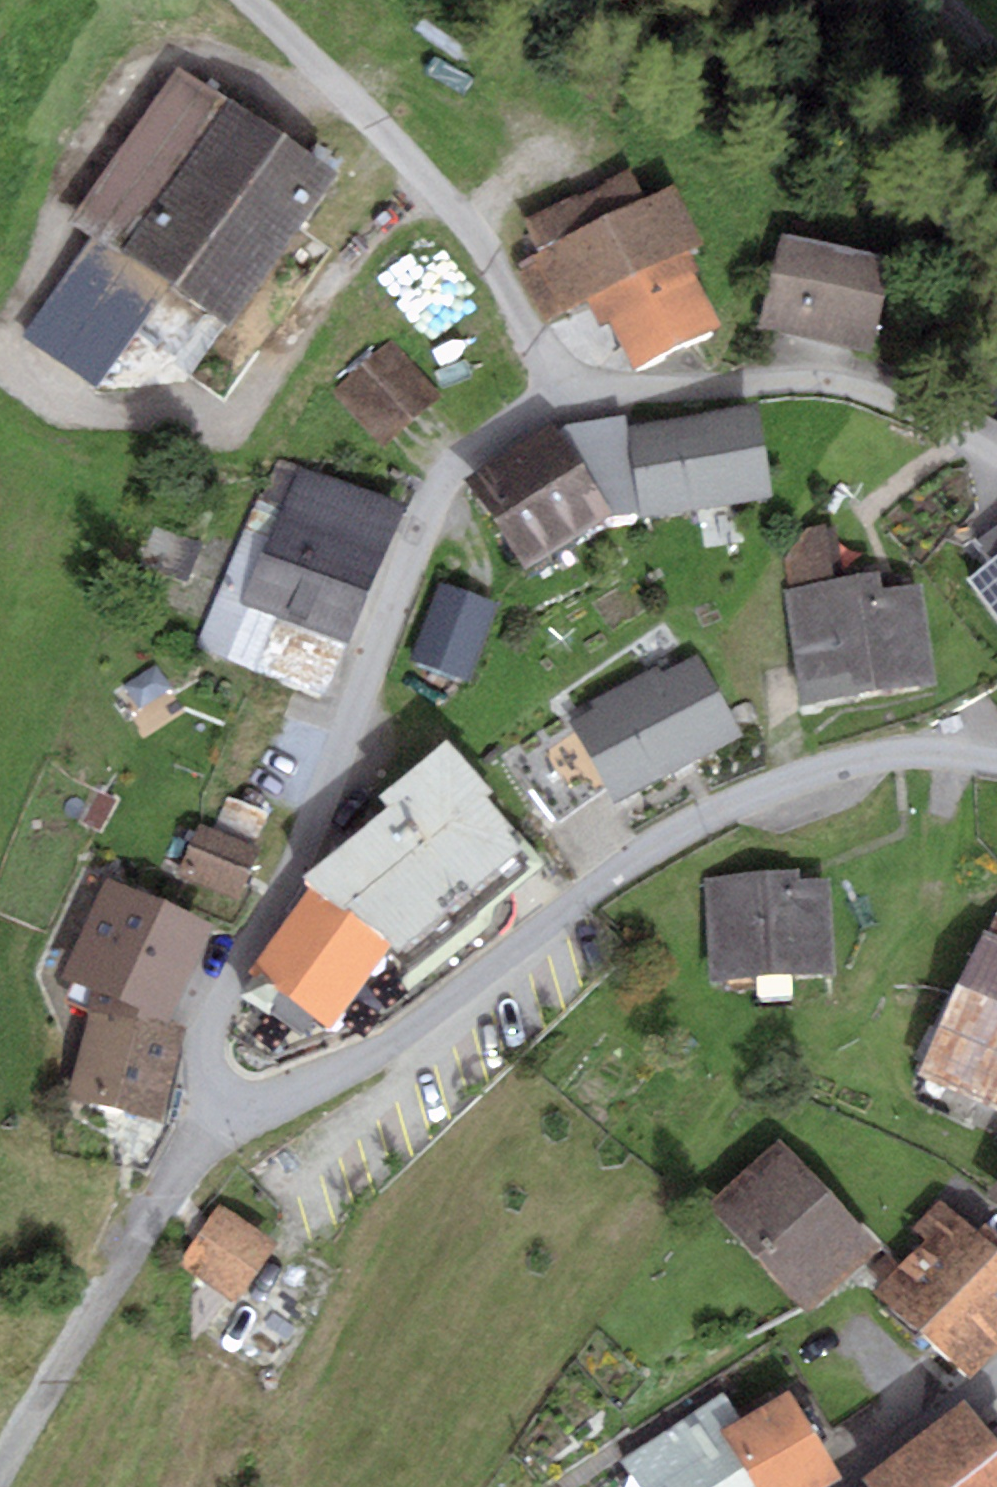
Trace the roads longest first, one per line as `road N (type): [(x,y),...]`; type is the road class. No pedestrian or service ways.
road 1 (residential): [(996,762),(891,753),(819,770),(704,813),(403,1033),(287,1097),(257,1106),(225,1101),(202,1054),(203,1017),(300,859),(433,497),(464,459),(571,396)]
road 2 (track): [(225,1101),(112,1272),(0,1482)]
road 3 (residential): [(839,1486),(996,1372)]

